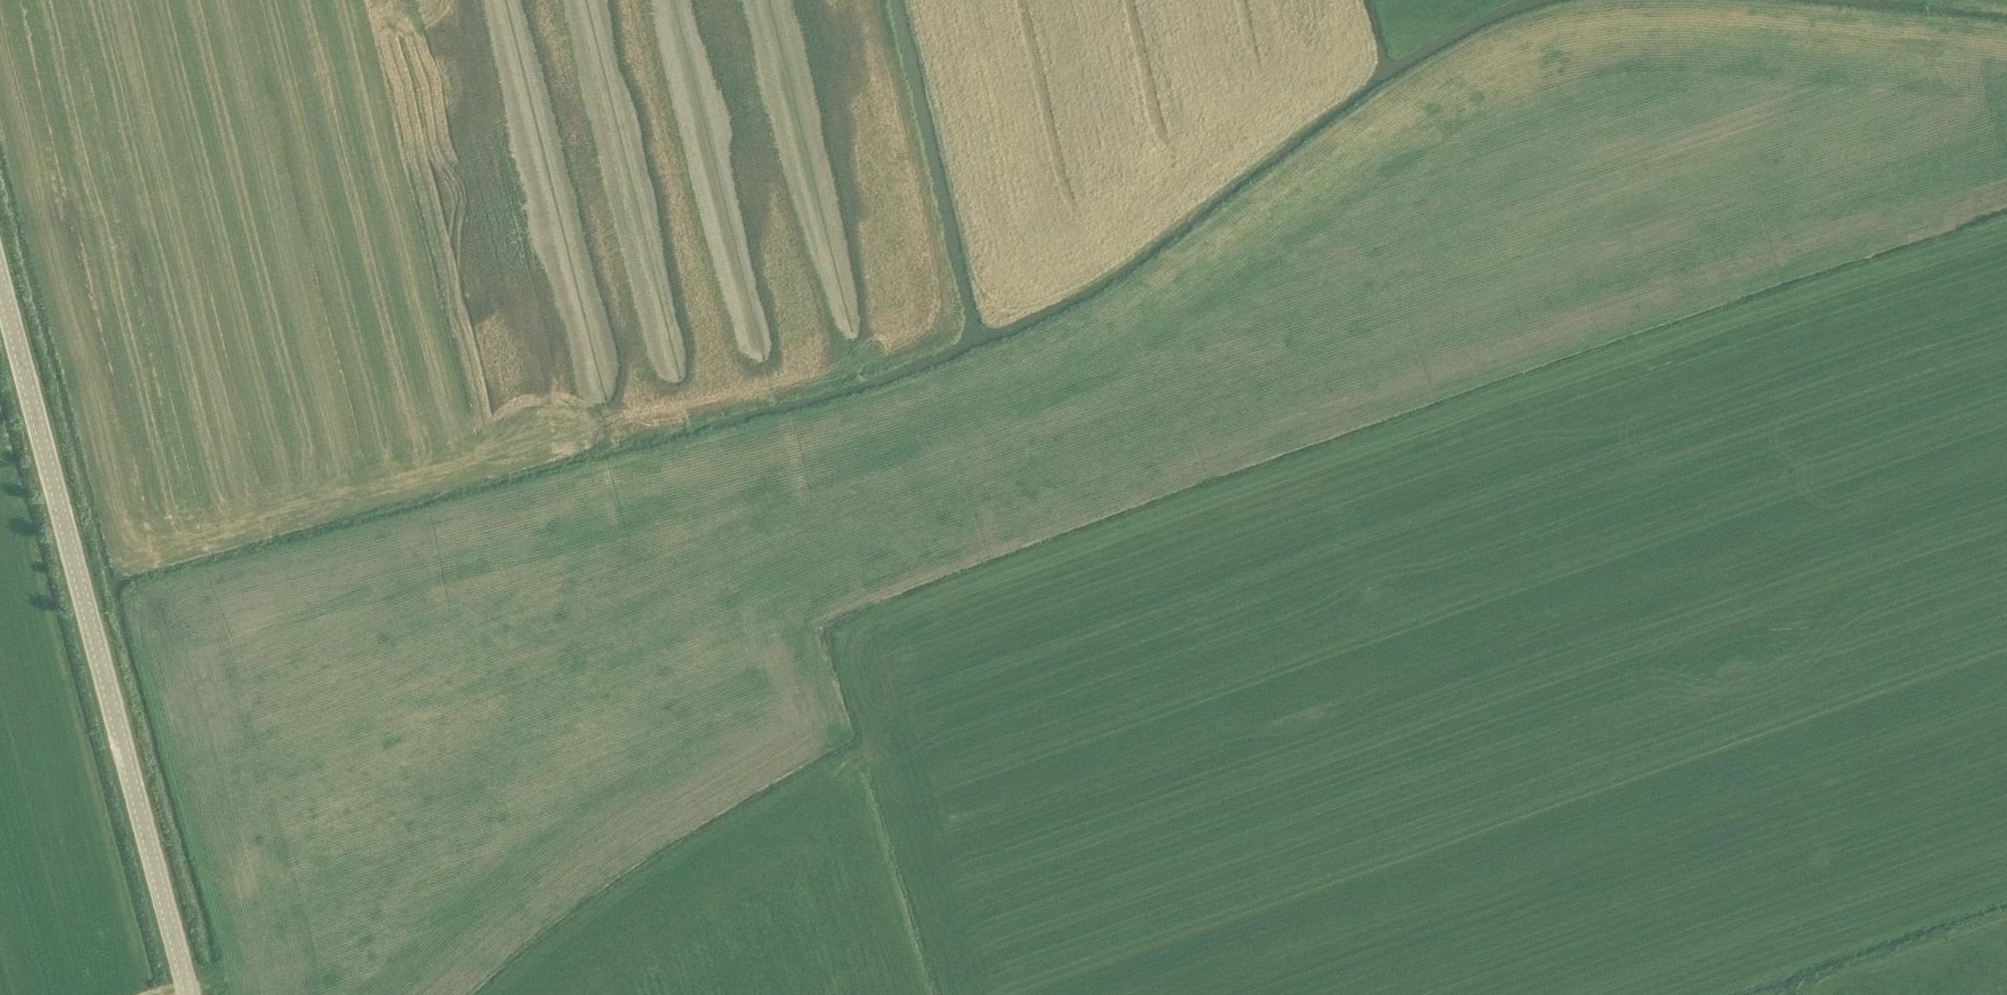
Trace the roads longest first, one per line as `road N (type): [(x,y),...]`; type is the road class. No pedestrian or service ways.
road 1 (tertiary): [(189,994),(0,277)]

